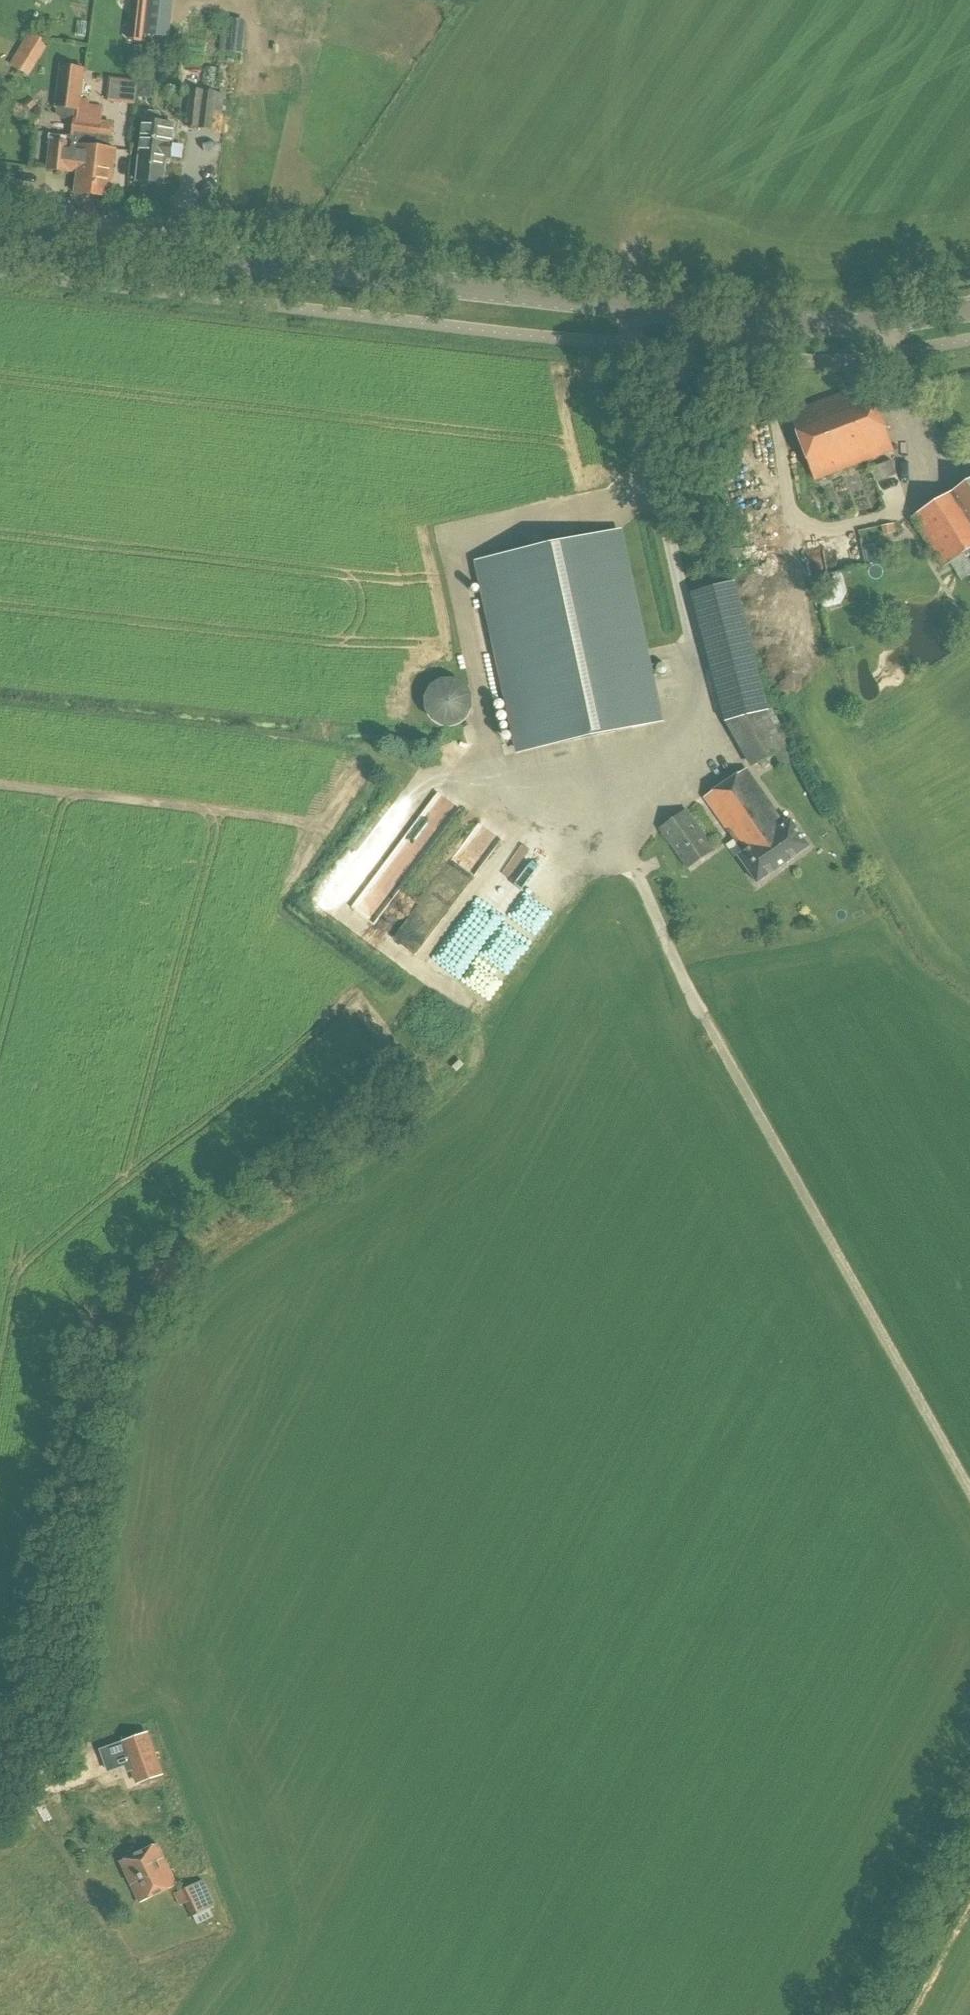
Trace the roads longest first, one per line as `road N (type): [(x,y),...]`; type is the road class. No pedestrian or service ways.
road 1 (secondary): [(969,312),(848,326),(717,319),(0,238)]

